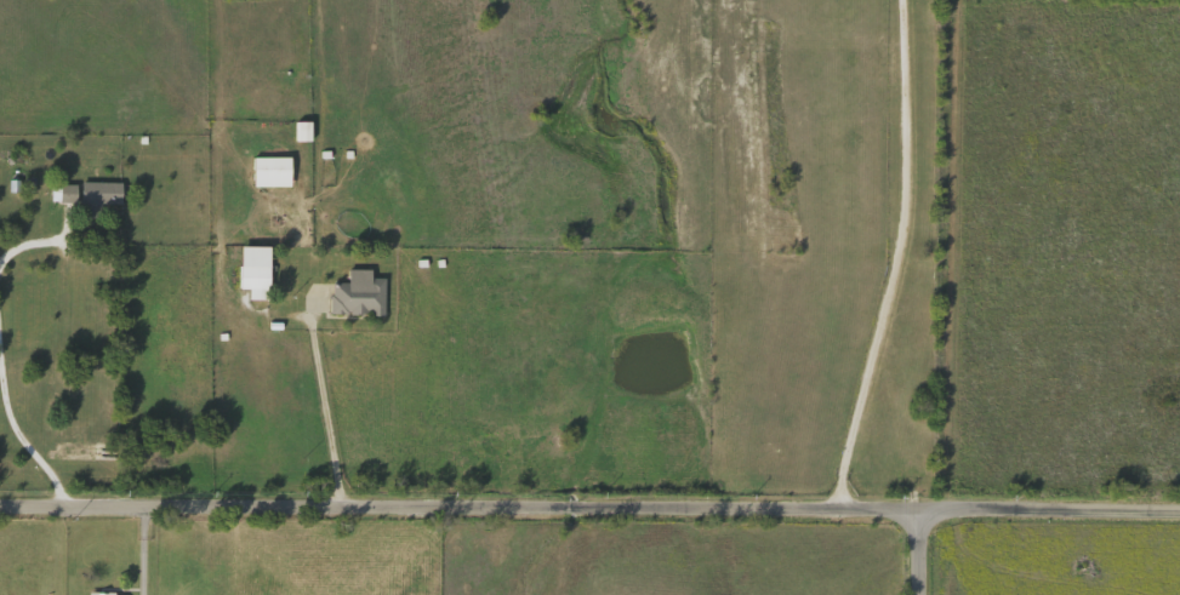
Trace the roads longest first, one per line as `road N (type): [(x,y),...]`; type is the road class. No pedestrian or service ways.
road 1 (residential): [(0,505),(920,508)]
road 2 (residential): [(1179,509),(920,508)]

